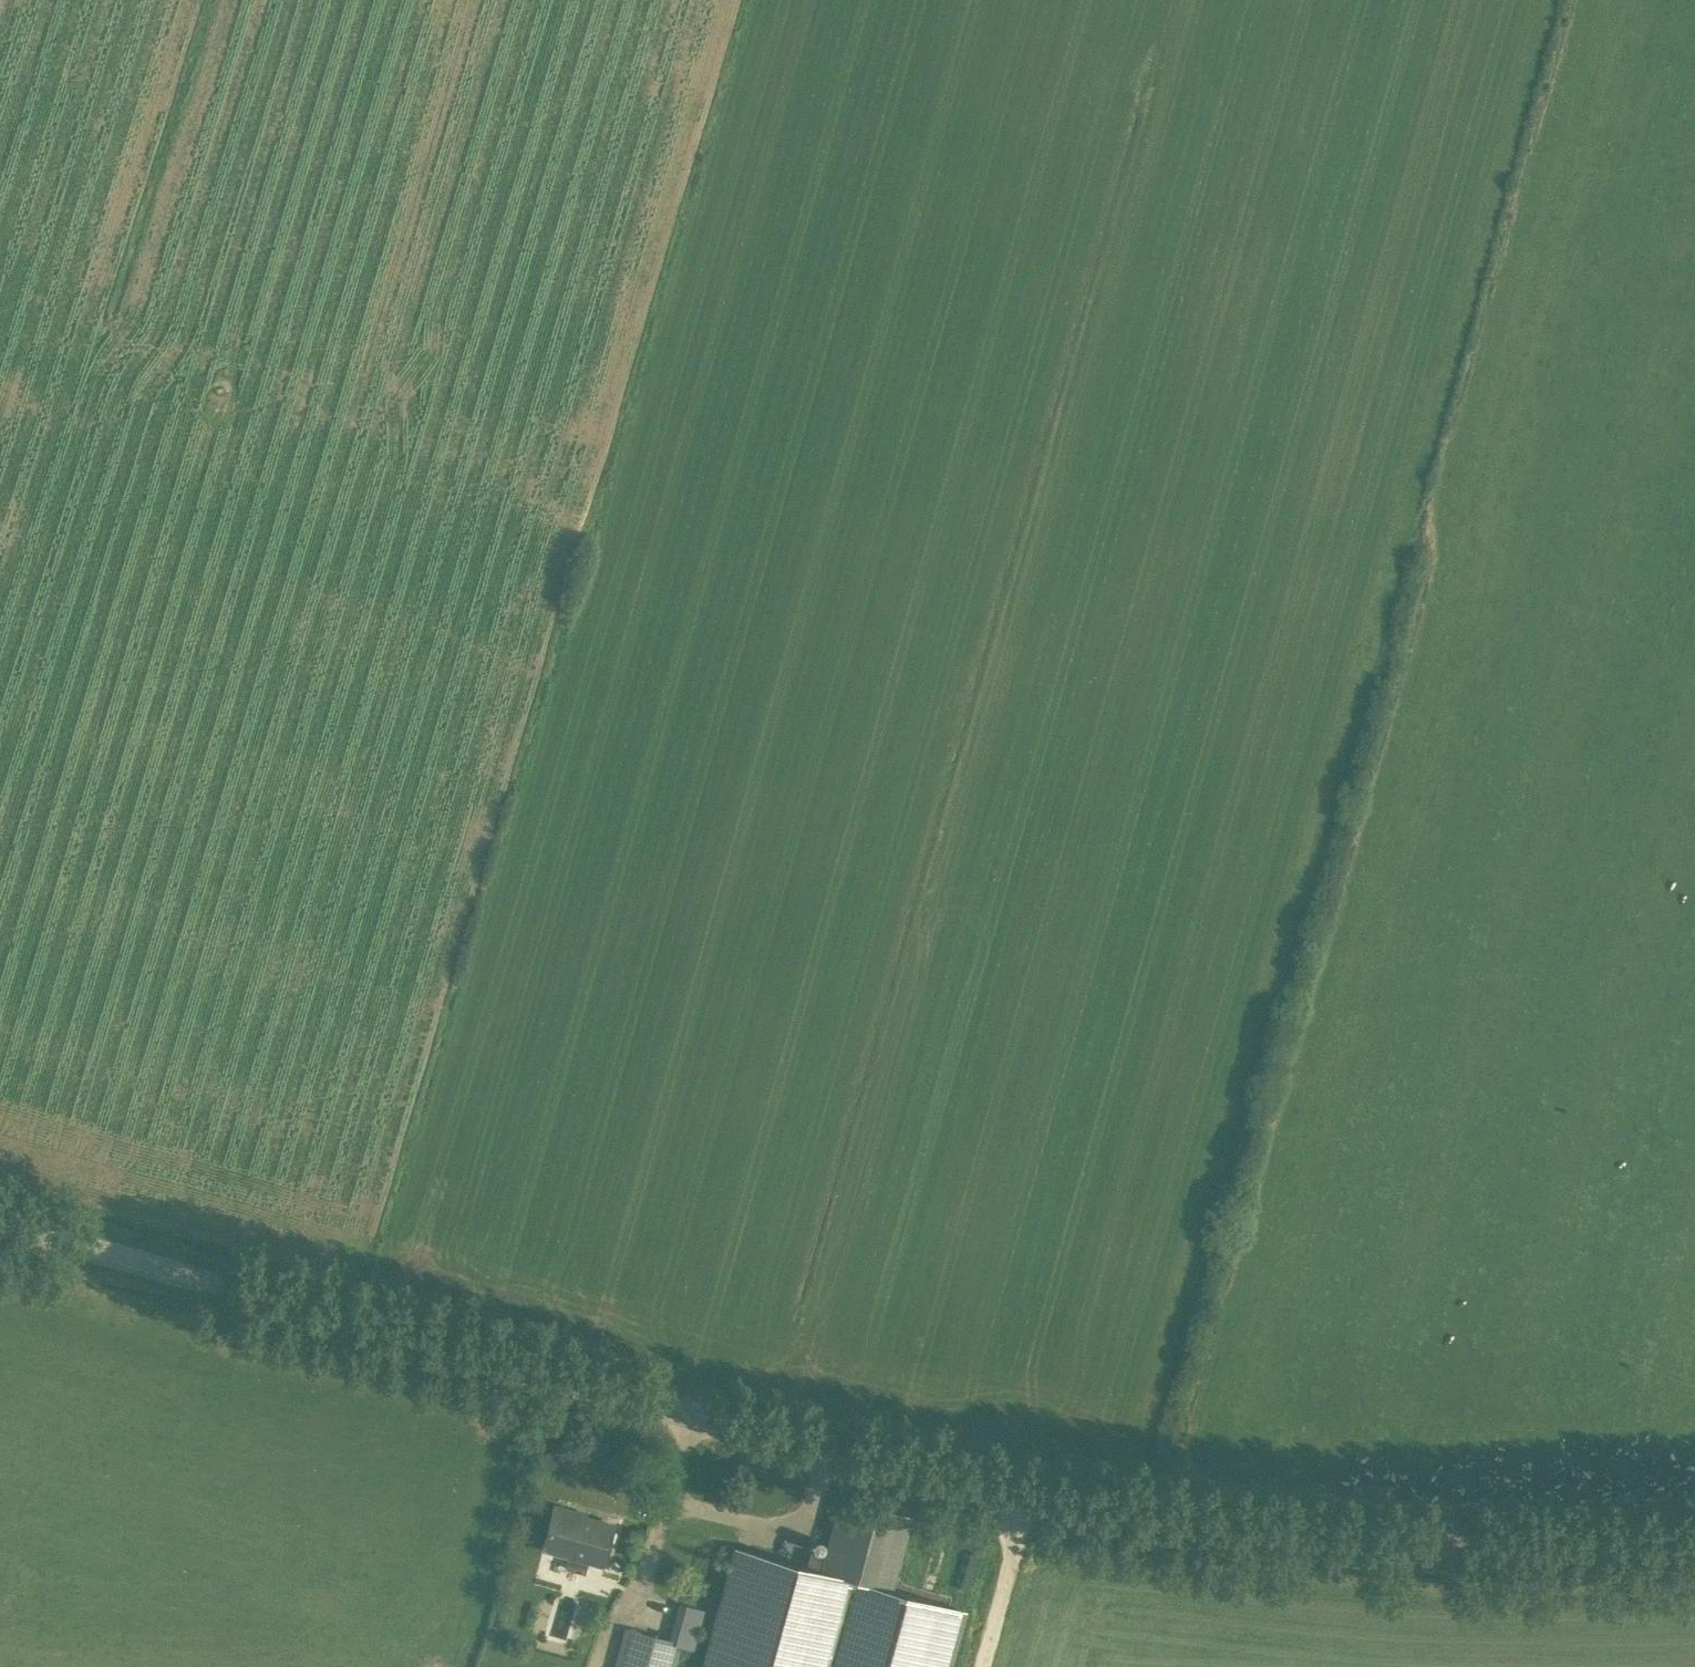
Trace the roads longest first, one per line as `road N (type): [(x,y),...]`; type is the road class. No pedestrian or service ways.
road 1 (unclassified): [(0,1216),(908,1471),(1127,1511),(1456,1541),(1694,1539)]

